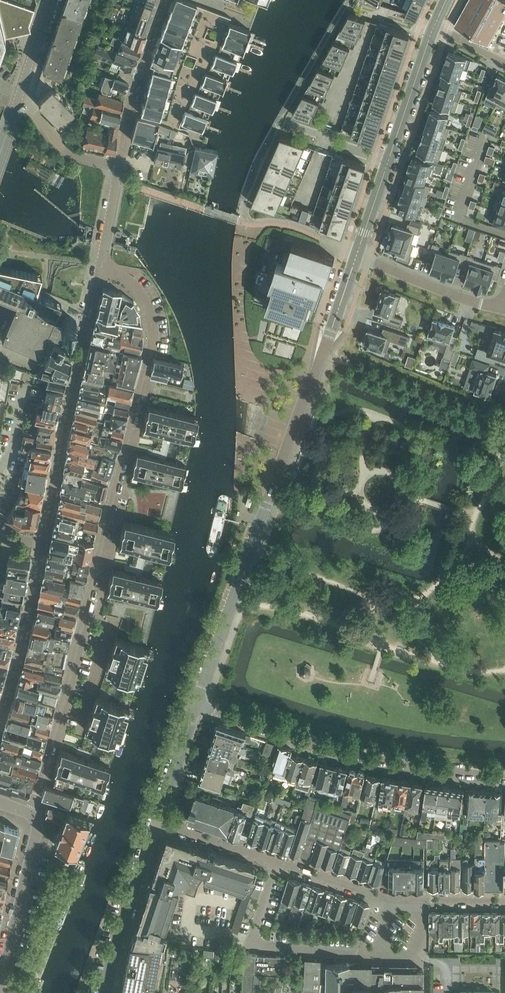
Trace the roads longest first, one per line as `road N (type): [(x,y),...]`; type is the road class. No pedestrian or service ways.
road 1 (residential): [(120,166),(101,265),(136,292),(154,329),(29,814)]
road 2 (residential): [(196,707),(358,255)]
road 3 (residential): [(196,707),(388,760),(504,776)]
road 4 (residential): [(392,900),(378,955),(250,943),(277,858)]
road 5 (unclassified): [(0,992),(38,831),(29,814)]
road 6 (residential): [(106,992),(157,822)]
road 7 (residential): [(166,0),(127,111),(120,166)]
road 8 (residential): [(499,308),(358,255)]
road 9 (residential): [(389,159),(433,30)]
road 10 (residential): [(120,166),(63,154),(19,98)]
road 11 (residential): [(157,822),(277,858)]
road 12 (residential): [(277,858),(392,900)]
road 13 (residential): [(157,822),(196,707)]

